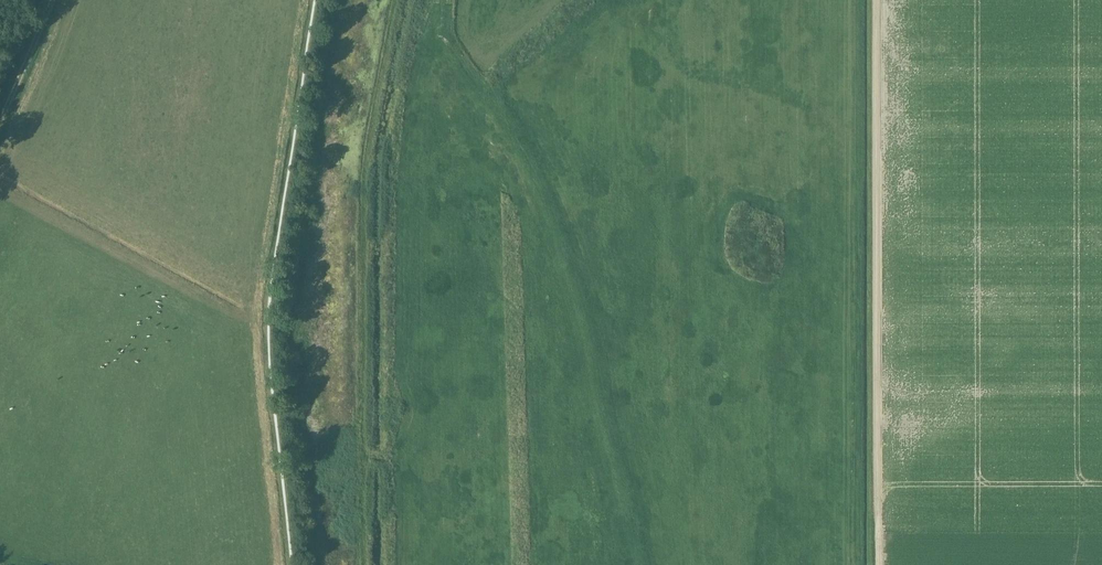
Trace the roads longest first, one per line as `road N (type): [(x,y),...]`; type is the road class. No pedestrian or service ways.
road 1 (track): [(395,0),(364,198),(363,564)]
road 2 (track): [(0,130),(54,0)]

